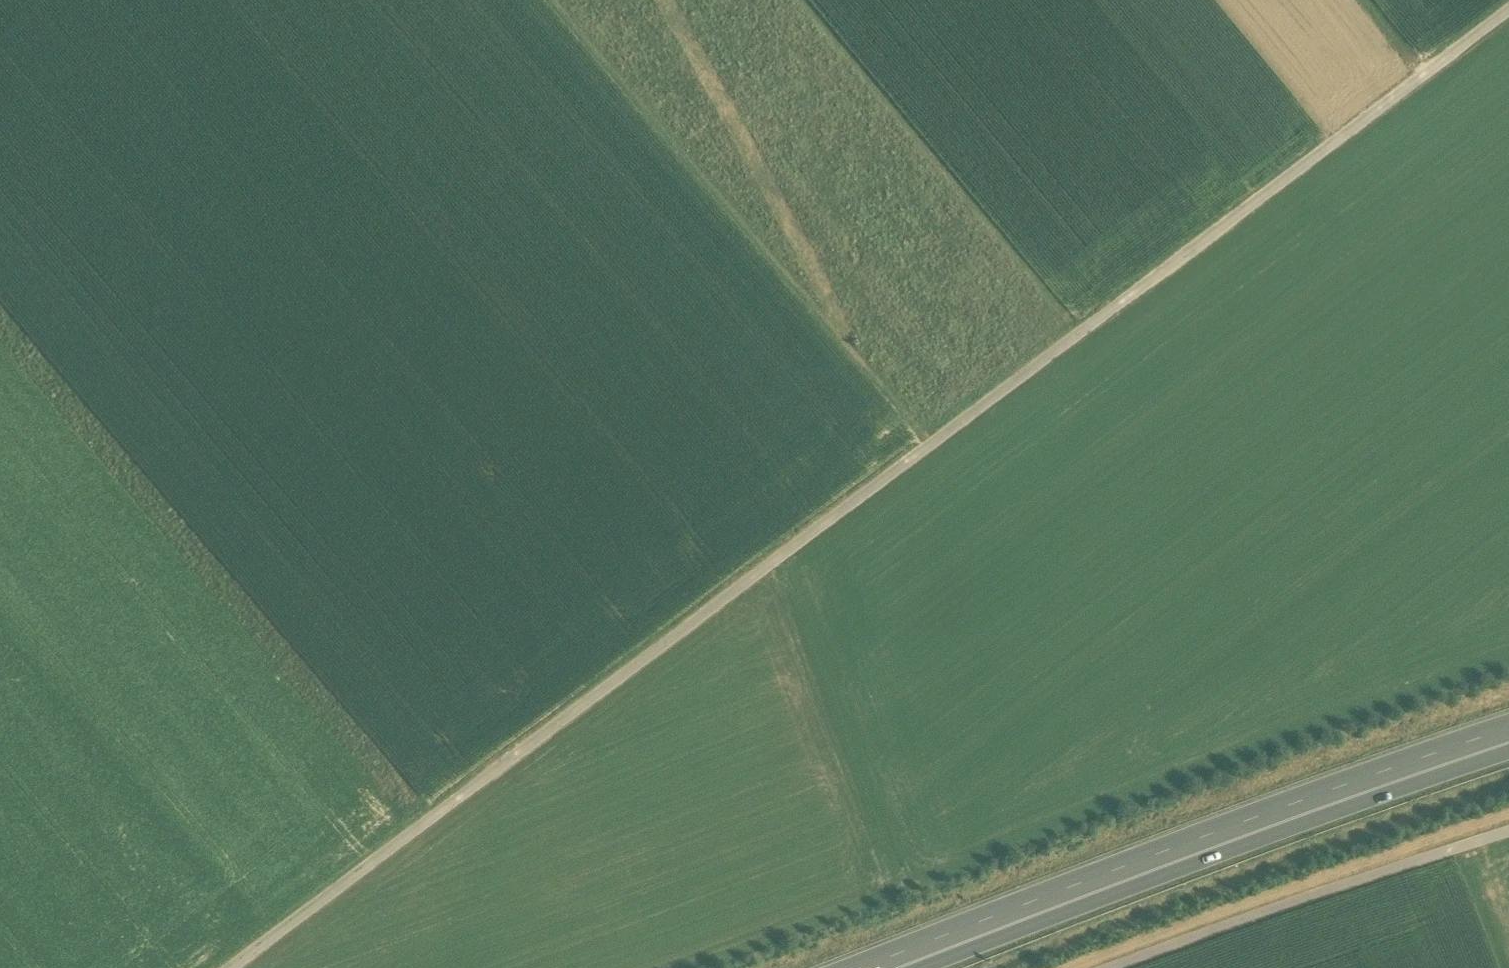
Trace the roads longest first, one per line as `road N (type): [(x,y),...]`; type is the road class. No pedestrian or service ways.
road 1 (track): [(1508,10),(233,967)]
road 2 (trunk): [(878,967),(1508,735)]
road 3 (track): [(1117,967),(1508,833)]

